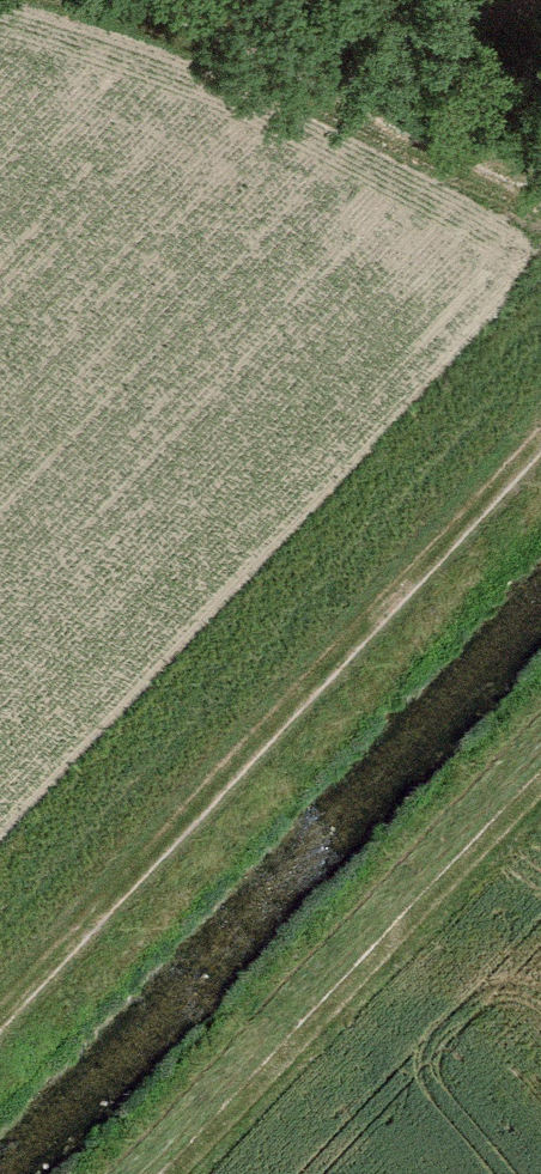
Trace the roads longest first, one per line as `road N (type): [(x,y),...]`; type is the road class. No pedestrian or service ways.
road 1 (track): [(0,981),(540,406)]
road 2 (track): [(146,1173),(540,772)]
road 3 (track): [(141,0),(540,197)]

